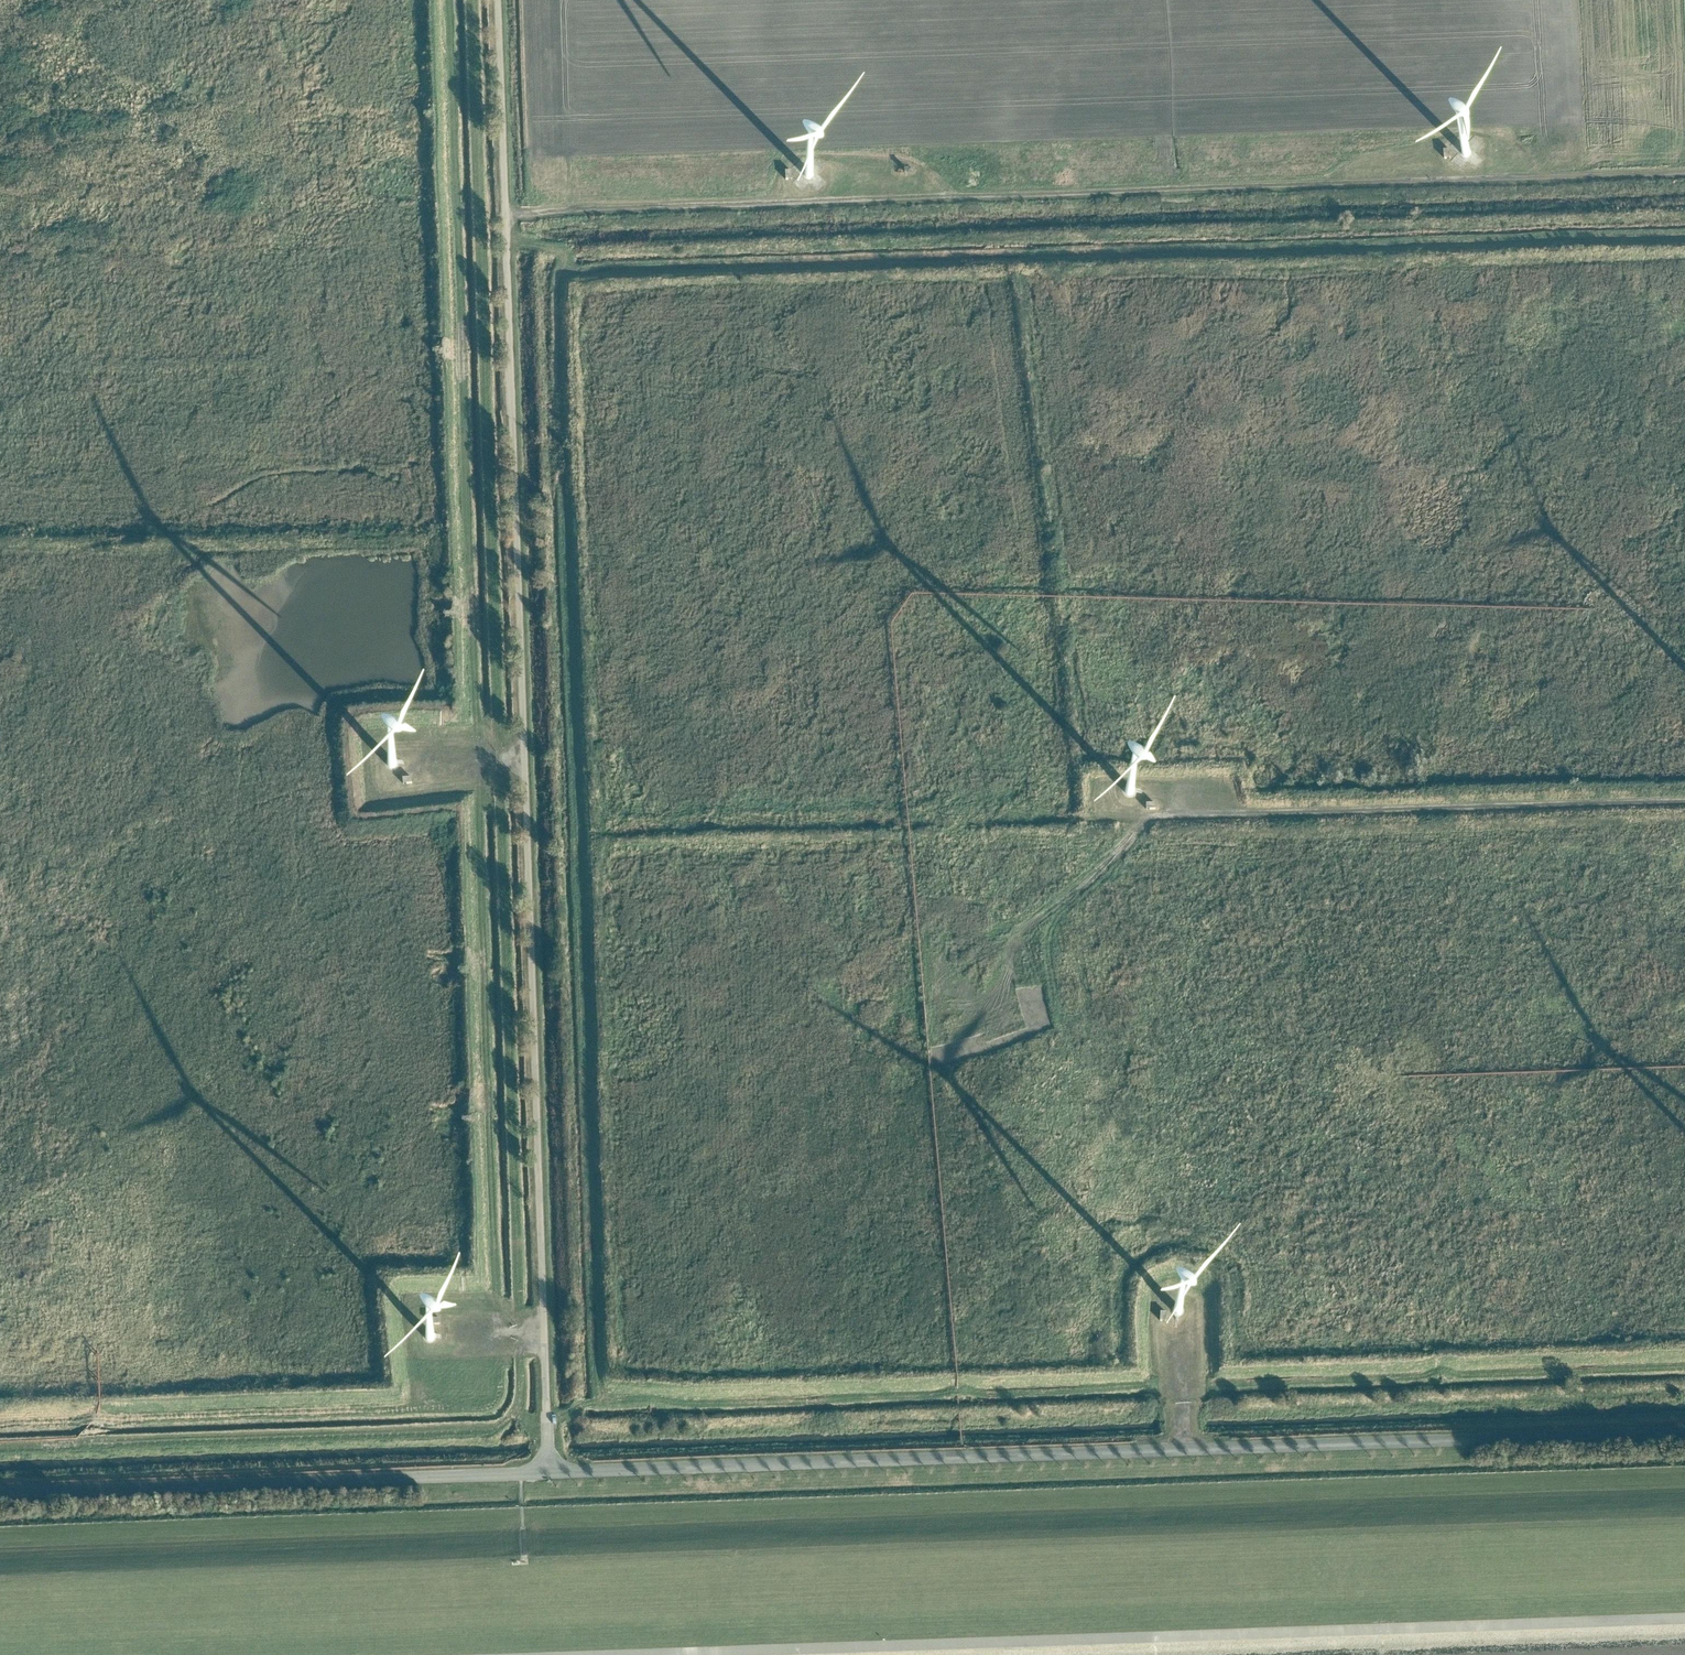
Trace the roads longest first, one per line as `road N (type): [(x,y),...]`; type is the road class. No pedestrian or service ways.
road 1 (unclassified): [(550,1473),(496,0)]
road 2 (track): [(503,215),(1684,173)]
road 3 (unclassified): [(1684,1435),(550,1473)]
road 4 (track): [(1133,821),(1684,804)]
road 5 (unclassified): [(550,1473),(0,1493)]

